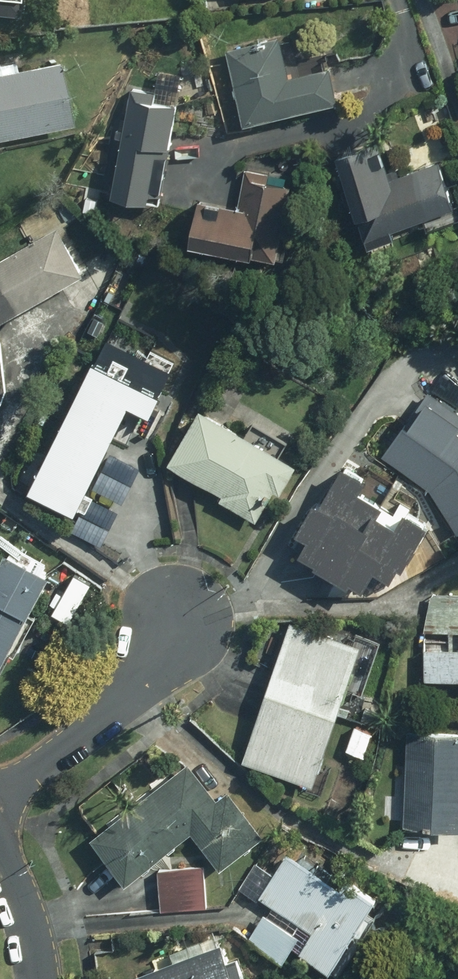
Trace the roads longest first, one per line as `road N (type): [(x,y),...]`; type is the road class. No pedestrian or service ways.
road 1 (residential): [(0,795),(151,673),(181,611)]
road 2 (residential): [(0,852),(34,938),(34,978)]

